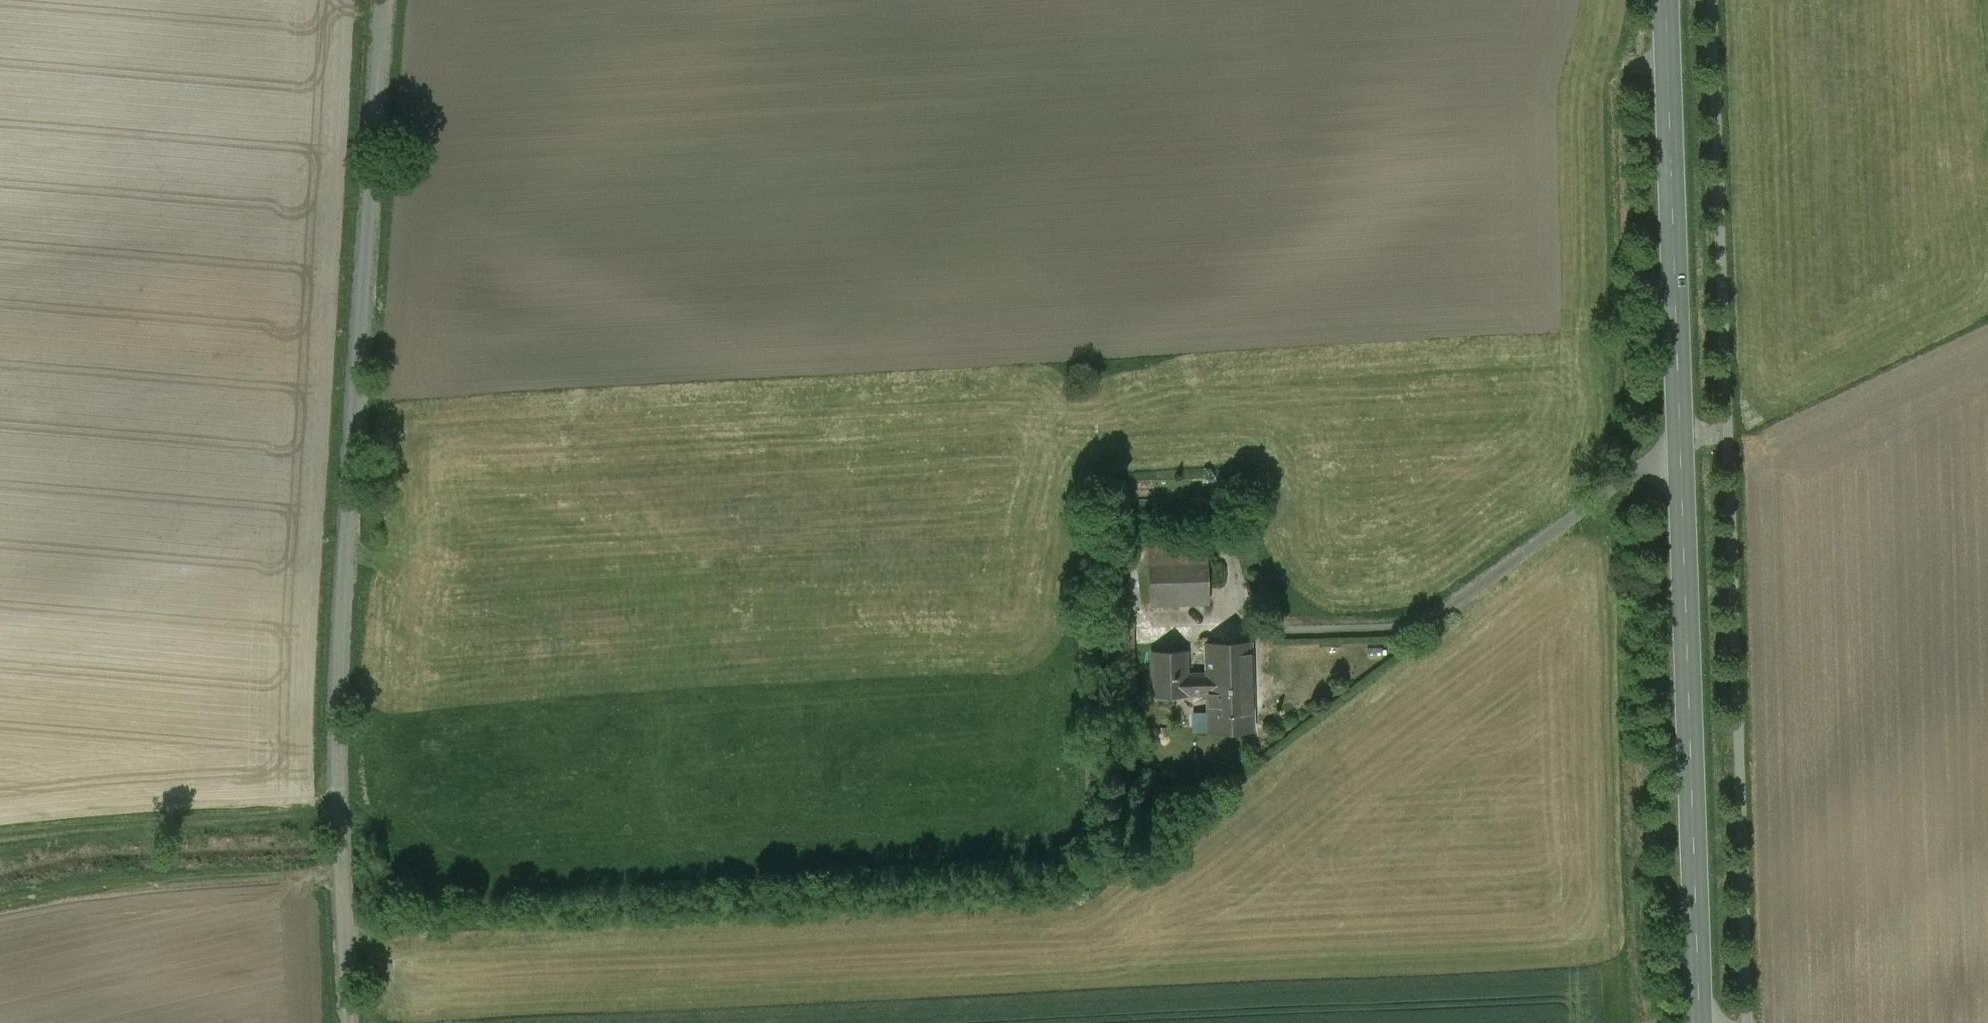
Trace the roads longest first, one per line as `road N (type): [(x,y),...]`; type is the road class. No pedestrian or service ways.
road 1 (unclassified): [(349,1022),(341,625),(381,0)]
road 2 (secondary): [(1699,1022),(1665,0)]

